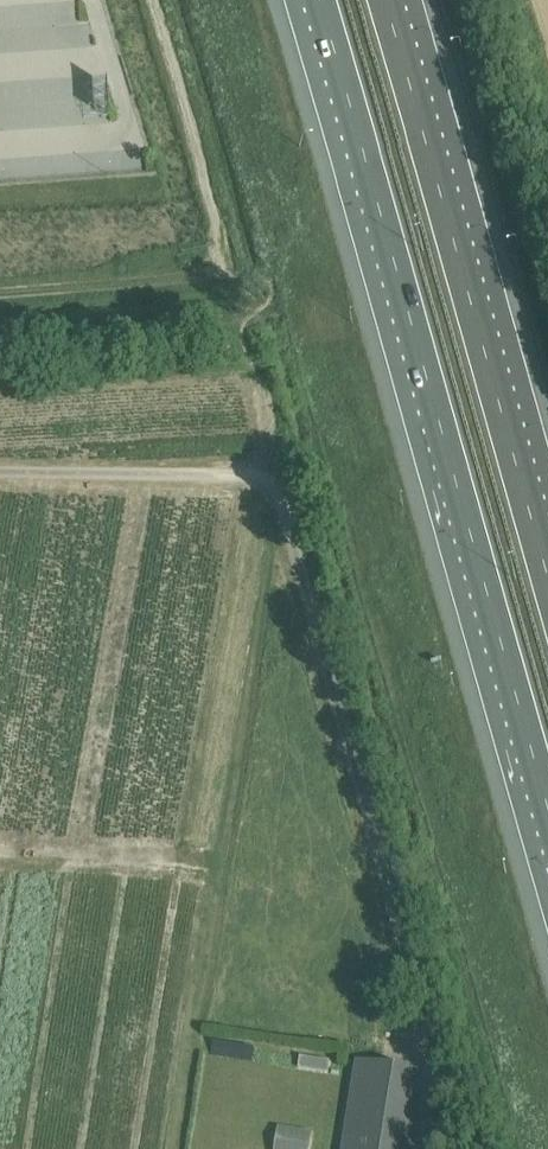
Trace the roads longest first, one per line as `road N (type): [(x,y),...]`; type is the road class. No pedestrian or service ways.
road 1 (unclassified): [(463,1148),(435,1074),(269,478),(0,471)]
road 2 (motorway): [(318,0),(547,807)]
road 3 (motorway): [(547,579),(385,0)]

